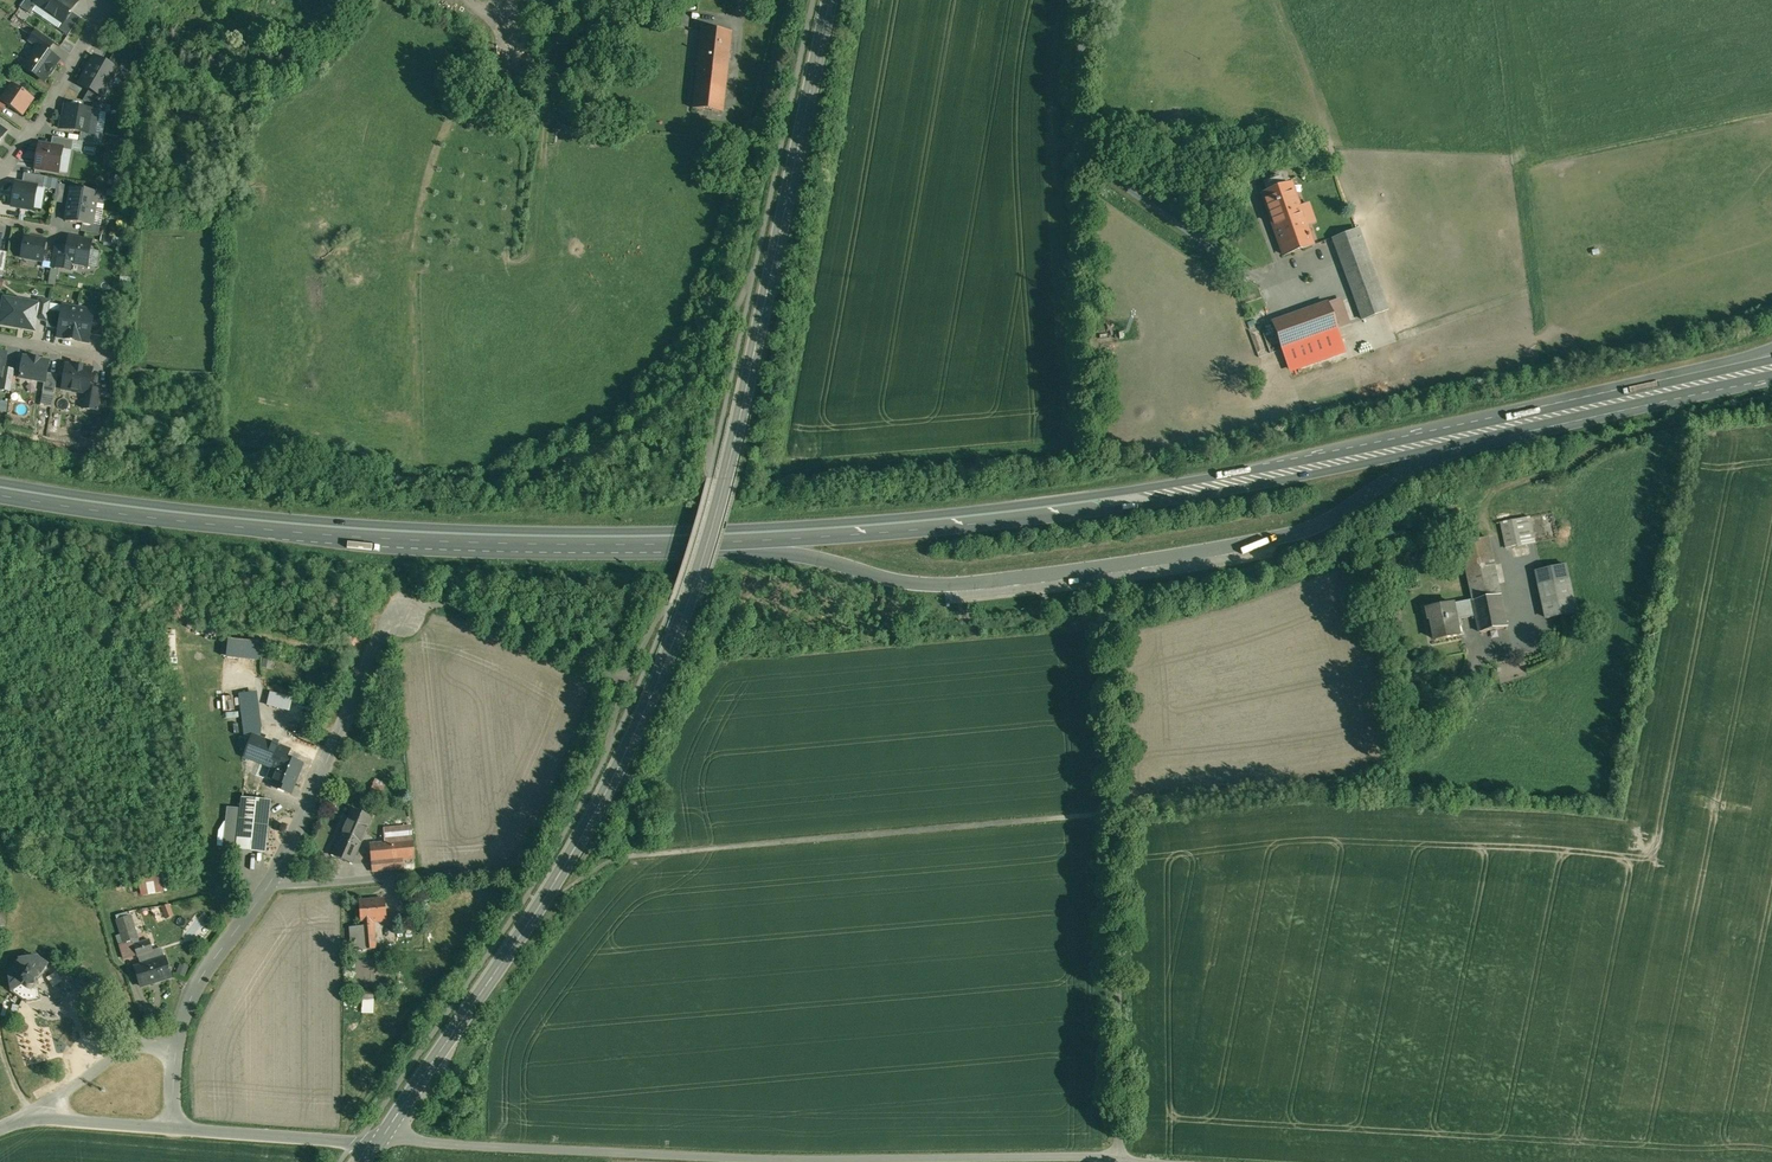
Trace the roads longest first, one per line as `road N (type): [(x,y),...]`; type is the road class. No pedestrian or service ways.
road 1 (trunk): [(1771,366),(1094,506),(748,538),(565,540),(324,529),(0,481)]
road 2 (secondary): [(829,0),(736,436),(673,646),(604,796),(530,922),(380,1142)]
road 3 (unclassified): [(1124,1161),(1120,813),(1388,784),(1495,653)]
road 4 (track): [(1109,653),(1120,813),(635,854),(550,889),(537,883)]
road 5 (unclassified): [(1057,1161),(380,1142)]
road 6 (unclassified): [(176,1051),(194,997),(285,870),(382,639),(408,617)]
road 7 (residential): [(100,0),(106,5),(54,95),(0,172)]
road 8 (unclassified): [(380,1142),(175,1130)]
road 9 (unclassified): [(19,1126),(111,1060),(142,1049),(176,1051)]
road 10 (unclassified): [(19,1126),(175,1130)]

